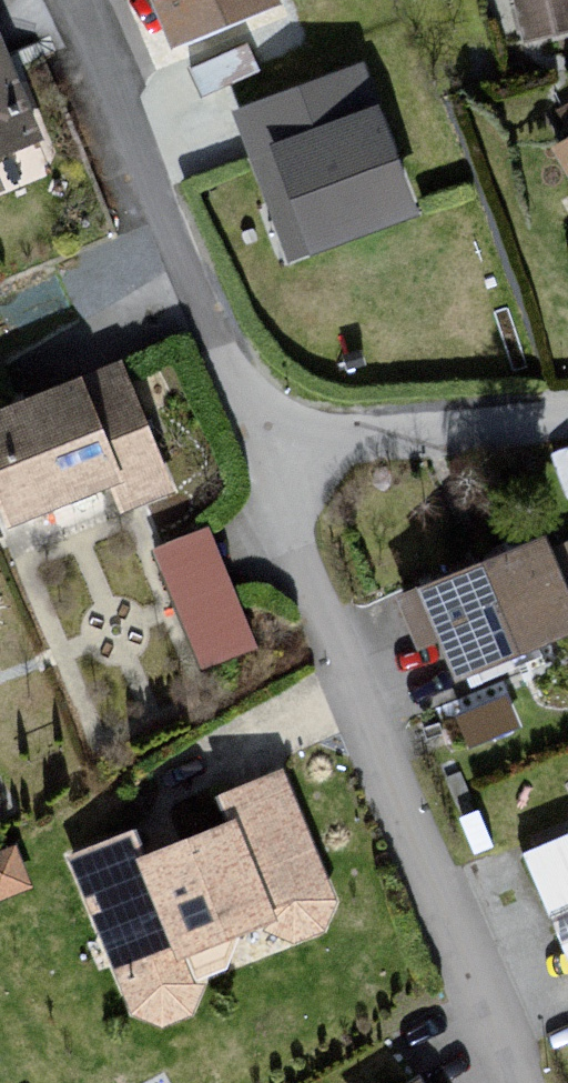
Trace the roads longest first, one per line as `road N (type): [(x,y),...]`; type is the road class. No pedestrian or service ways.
road 1 (residential): [(259,446),(519,1082)]
road 2 (residential): [(43,0),(259,446)]
road 3 (residential): [(259,446),(567,423)]

